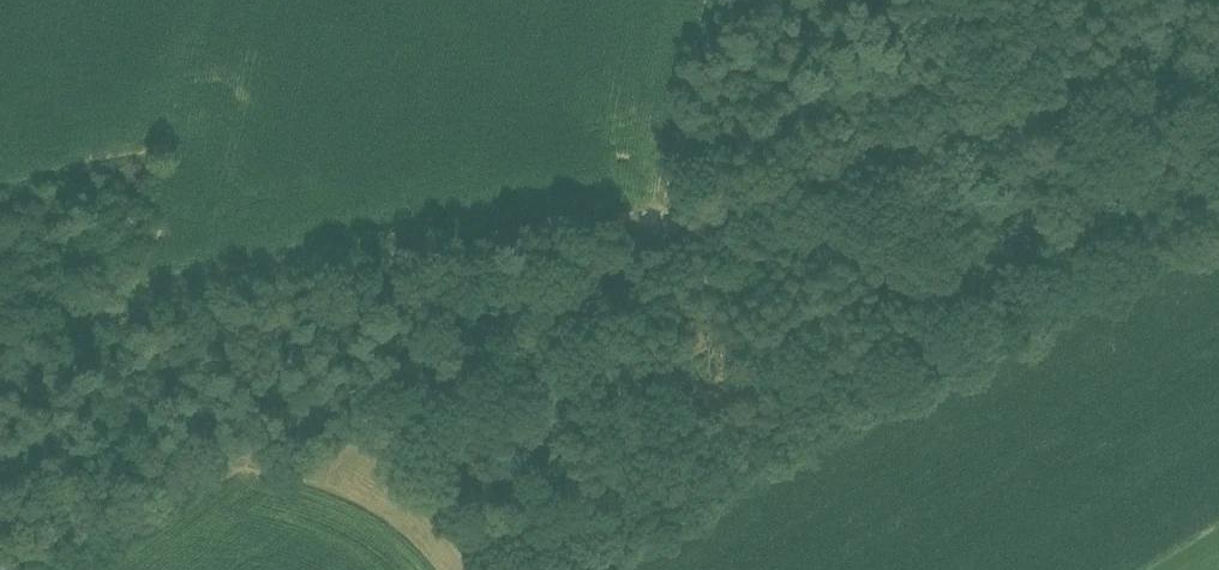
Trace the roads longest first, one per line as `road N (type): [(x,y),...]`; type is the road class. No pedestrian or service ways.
road 1 (track): [(8,569),(742,202)]
road 2 (track): [(742,202),(0,350)]
road 3 (track): [(1218,94),(742,202)]
road 4 (track): [(0,472),(242,469),(353,490),(398,514),(442,569)]

